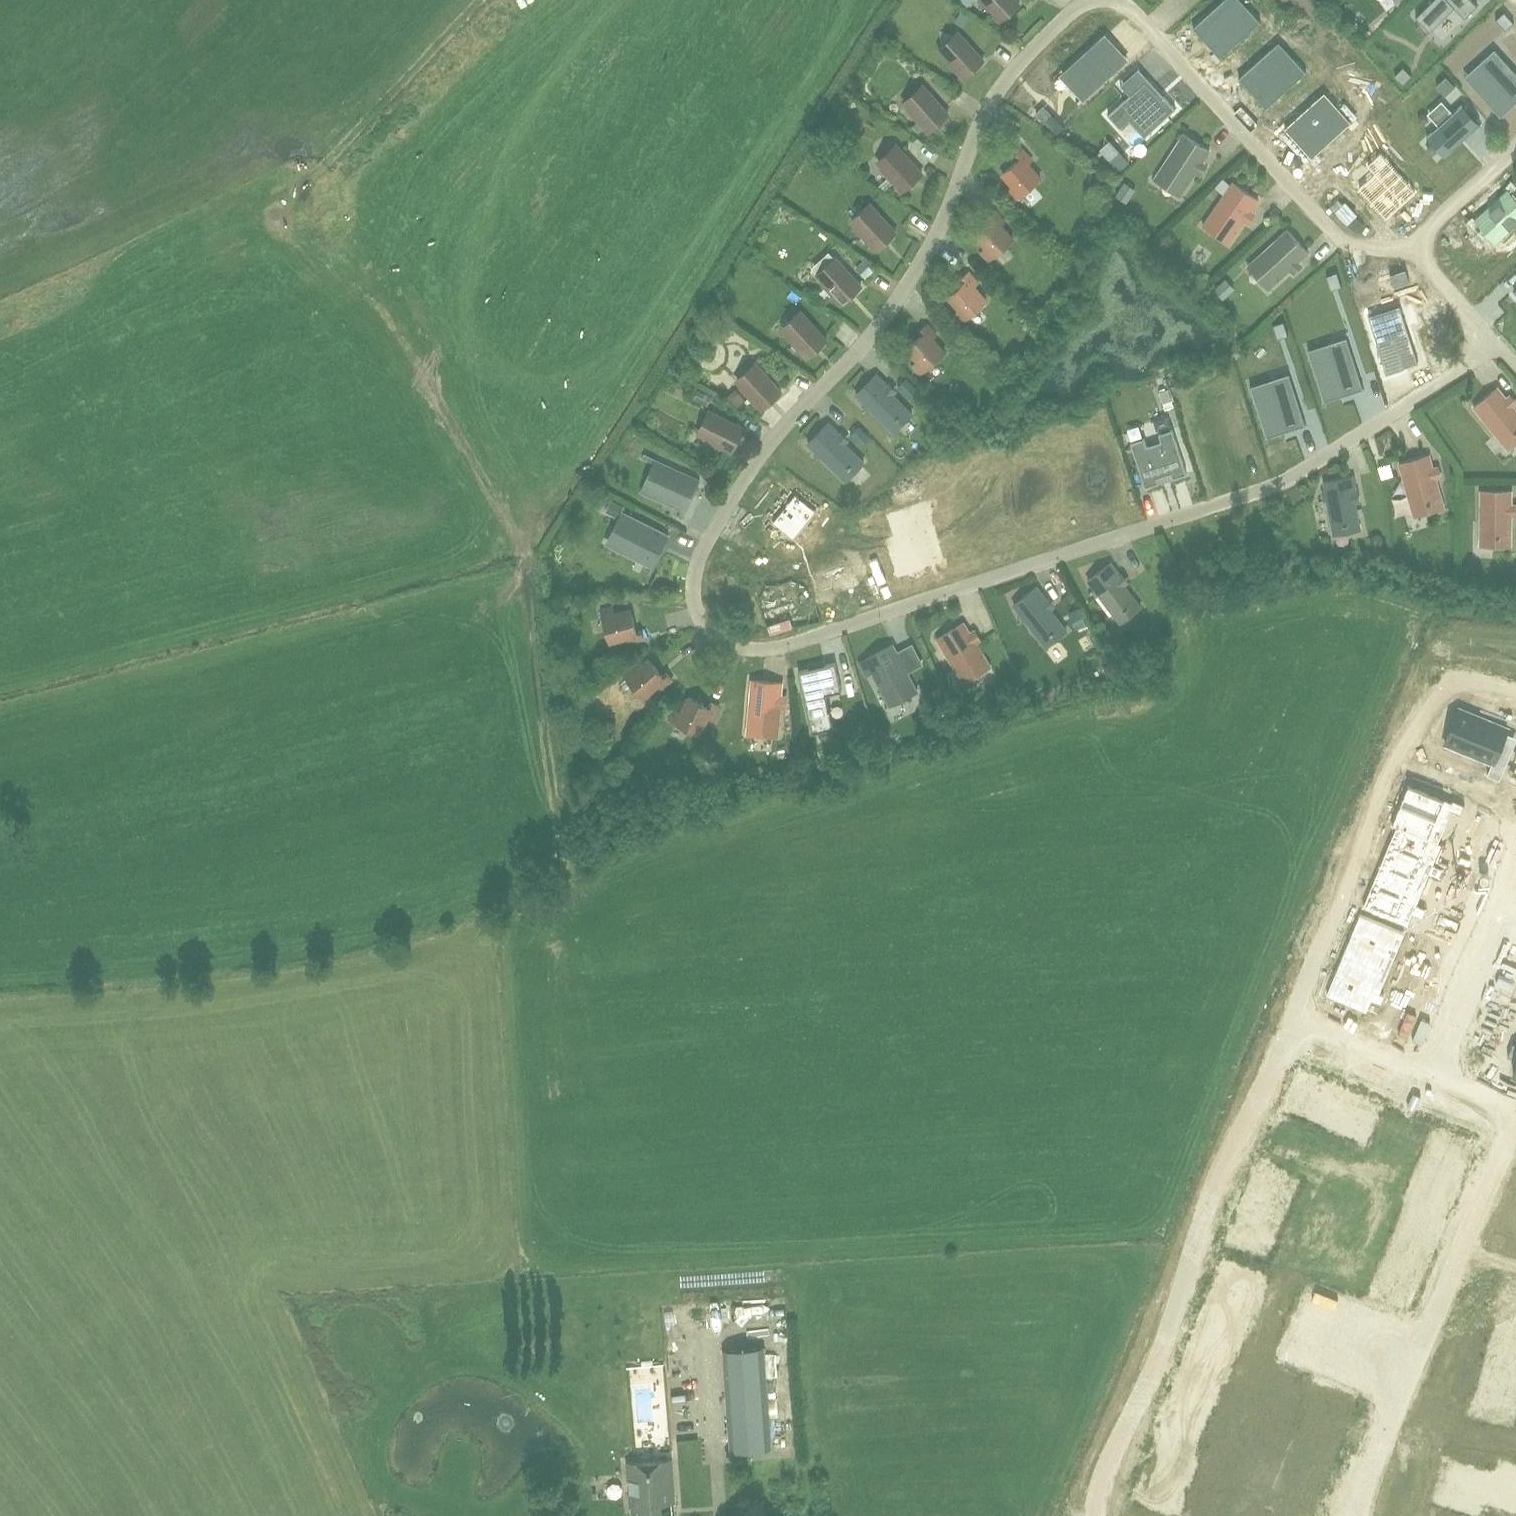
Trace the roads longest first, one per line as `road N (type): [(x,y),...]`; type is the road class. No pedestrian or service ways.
road 1 (residential): [(1097,1515),(1293,1025),(1367,798),(1440,669),(1515,684)]
road 2 (unknown): [(1515,1127),(1412,1360),(1361,1515)]
road 3 (unknown): [(1293,1025),(1515,1119)]
road 4 (unknown): [(1412,1360),(1298,1318)]

